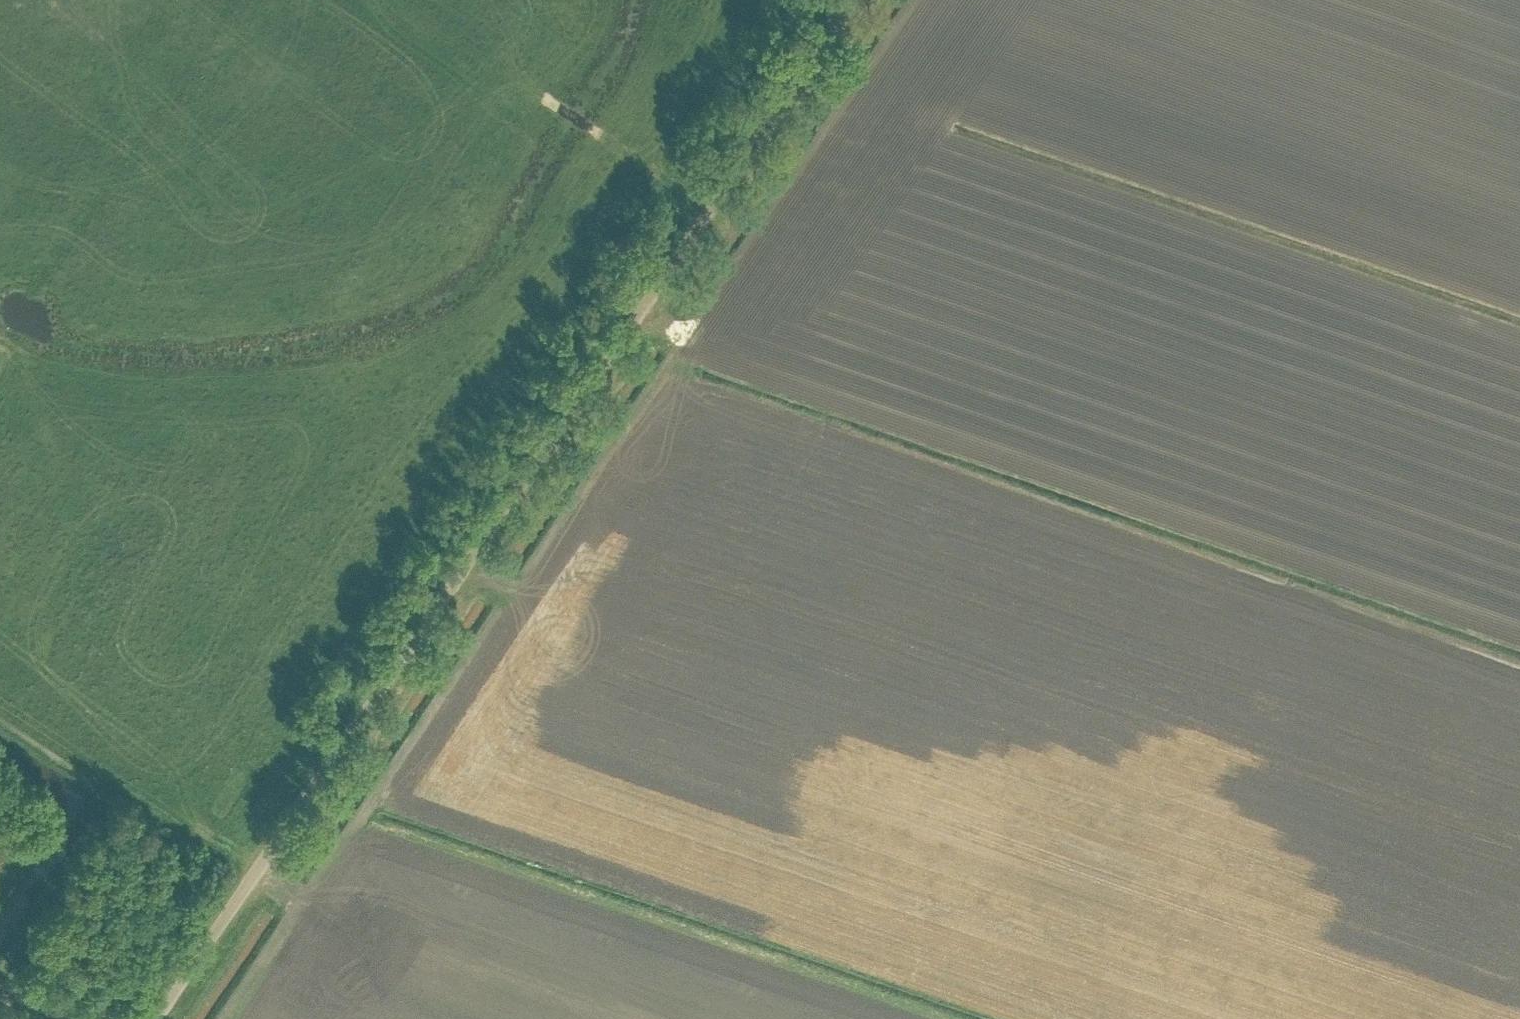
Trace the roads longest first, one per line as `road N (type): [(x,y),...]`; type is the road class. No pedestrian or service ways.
road 1 (unclassified): [(155,1018),(853,0)]

